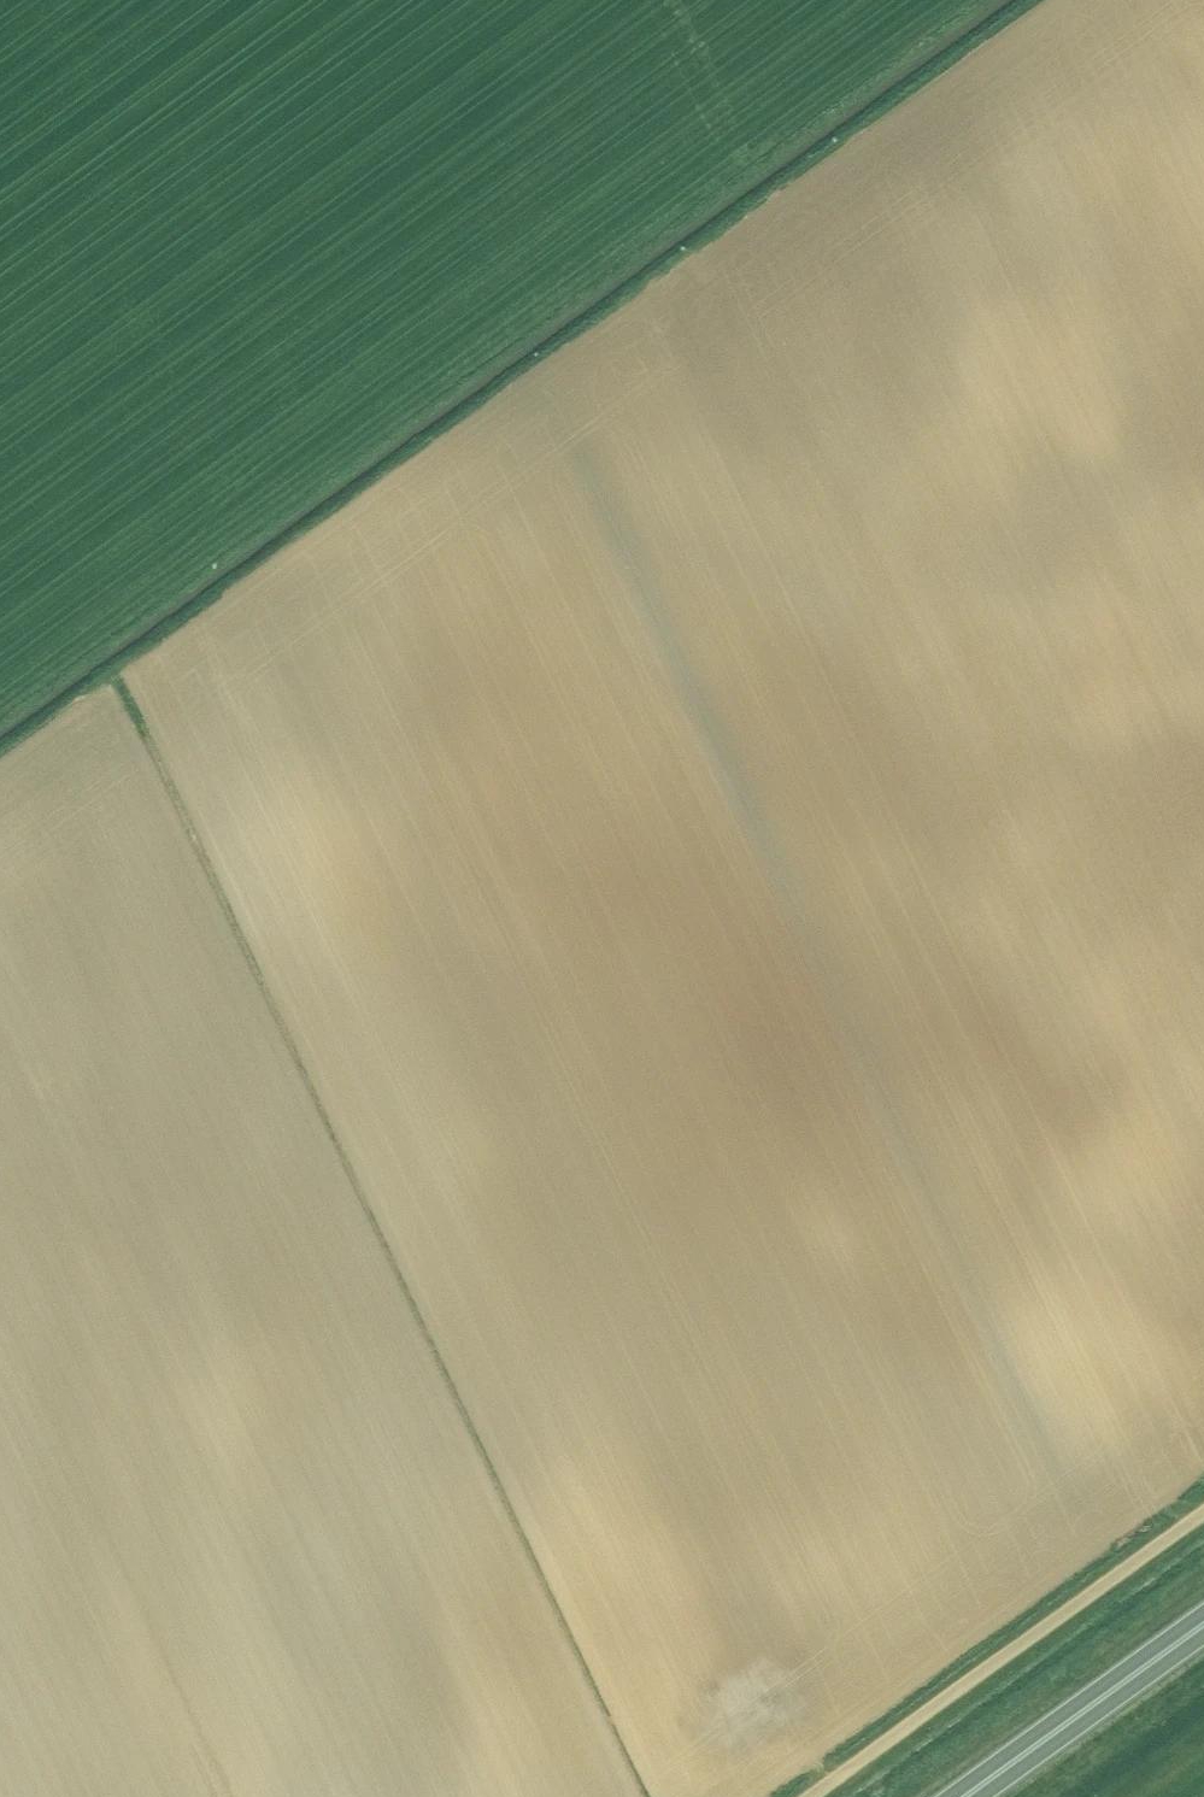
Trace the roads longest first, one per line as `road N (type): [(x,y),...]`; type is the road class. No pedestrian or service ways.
road 1 (unclassified): [(809,1796),(1203,1511)]
road 2 (trunk): [(963,1796),(1203,1623)]

